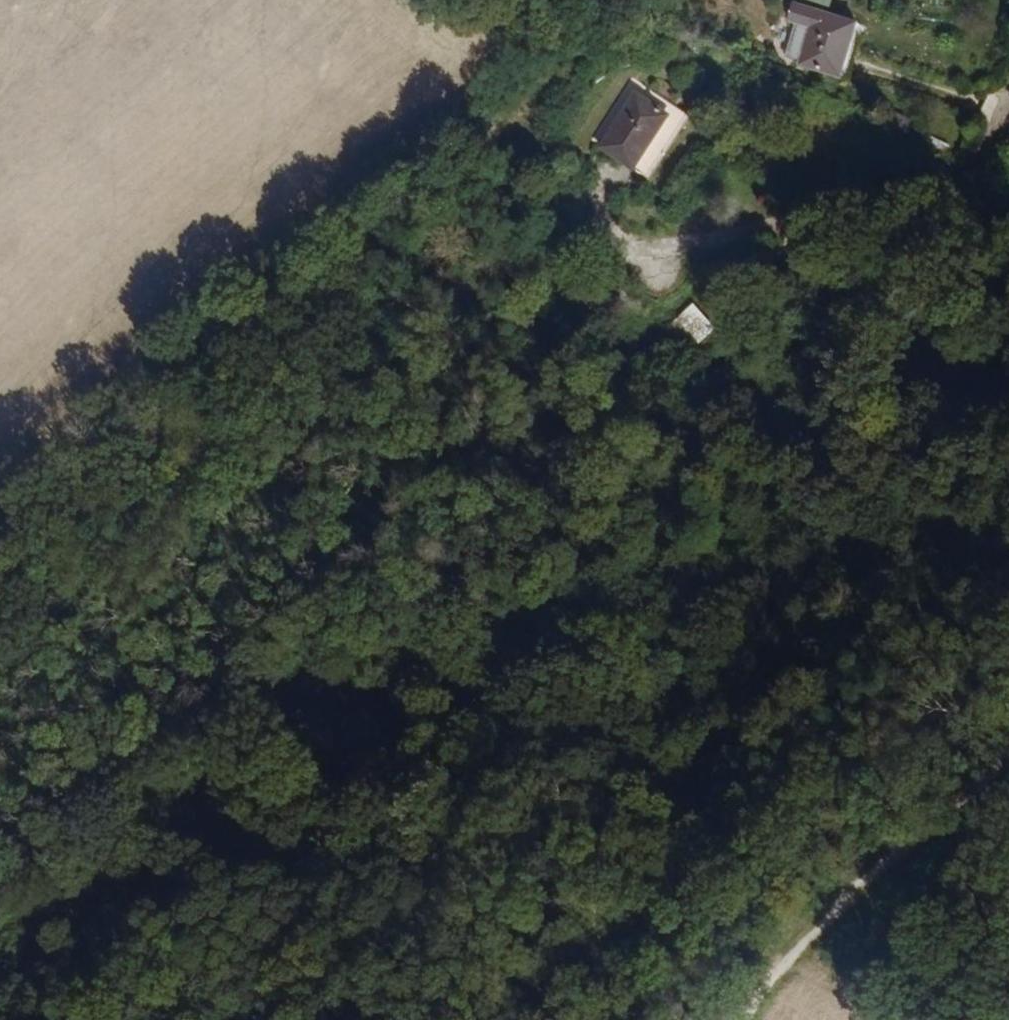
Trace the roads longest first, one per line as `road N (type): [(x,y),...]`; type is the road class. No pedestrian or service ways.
road 1 (track): [(744,1019),(779,968),(859,884),(1008,762)]
road 2 (unclassified): [(1008,93),(961,180),(935,203)]

